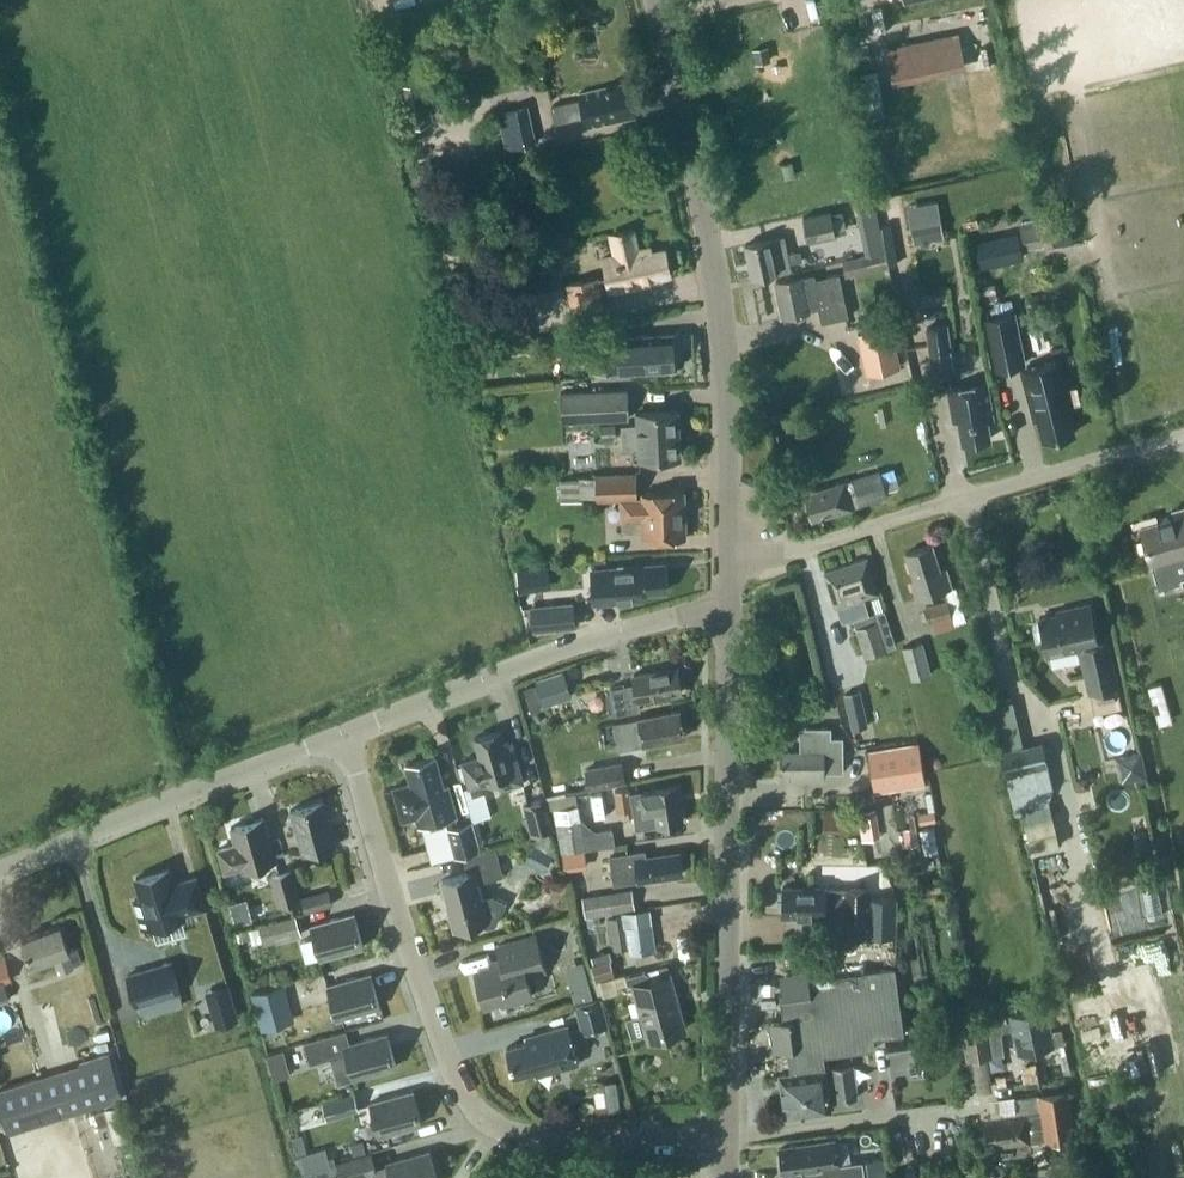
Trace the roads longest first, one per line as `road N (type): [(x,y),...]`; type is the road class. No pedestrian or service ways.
road 1 (residential): [(728,1134),(509,1133),(460,1090),(346,729)]
road 2 (tertiary): [(728,560),(720,286),(656,0)]
road 3 (tertiary): [(728,1134),(729,603)]
road 4 (residential): [(1183,437),(801,548),(728,560)]
road 5 (unclassified): [(346,729),(534,657),(729,603)]
road 6 (unclassified): [(0,871),(346,729)]
road 7 (residential): [(728,1134),(982,1101)]

